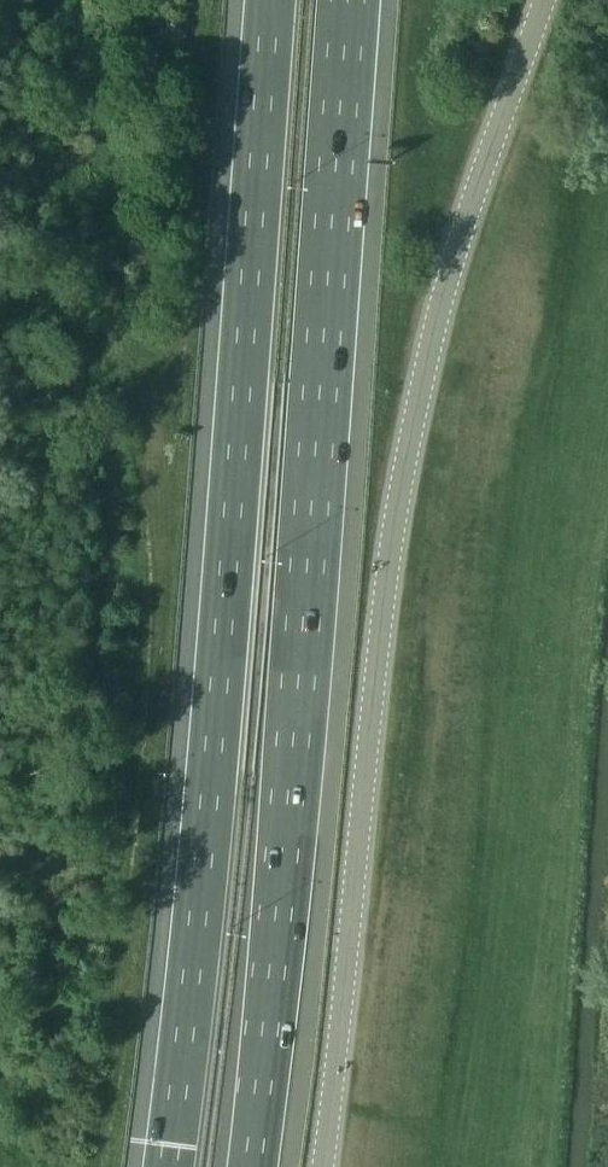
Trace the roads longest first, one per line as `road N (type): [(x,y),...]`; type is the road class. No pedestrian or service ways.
road 1 (unclassified): [(319,1166),(378,648),(420,383),(448,277),(545,0)]
road 2 (motorway): [(245,1166),(302,621),(347,0)]
road 3 (motorway): [(269,0),(202,868),(168,1166)]

